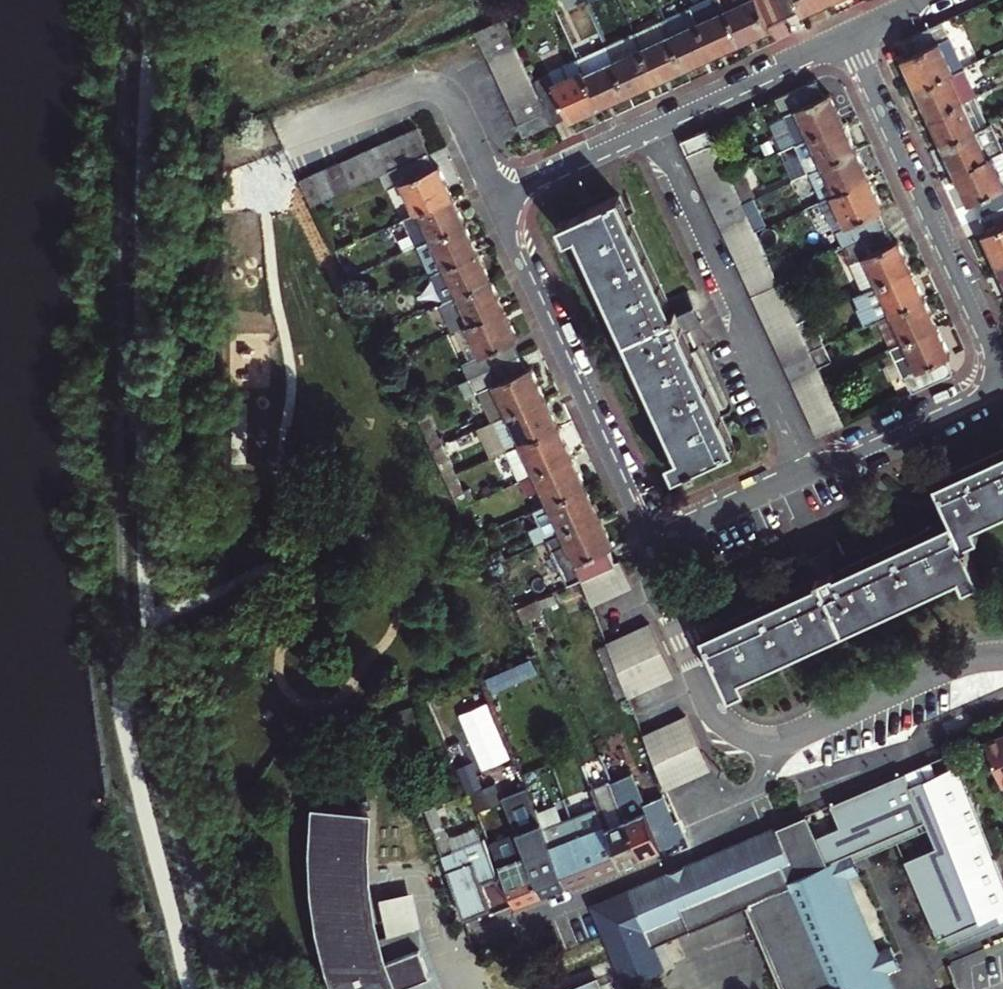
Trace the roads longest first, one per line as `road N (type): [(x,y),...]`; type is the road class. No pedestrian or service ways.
road 1 (residential): [(847,36),(985,341),(988,368),(960,400),(809,469)]
road 2 (residential): [(460,940),(708,832),(743,802),(785,741)]
road 3 (residential): [(498,198),(653,541)]
road 4 (residential): [(809,469),(652,127)]
road 5 (residential): [(498,198),(456,107),(438,88),(410,87),(292,132)]
road 6 (residential): [(653,541),(663,598),(709,703),(742,732),(785,741)]
road 7 (residential): [(785,741),(963,667),(1002,659)]
road 8 (residential): [(847,36),(652,127)]
road 9 (residential): [(809,469),(653,541)]
road 10 (residential): [(652,127),(498,198)]

